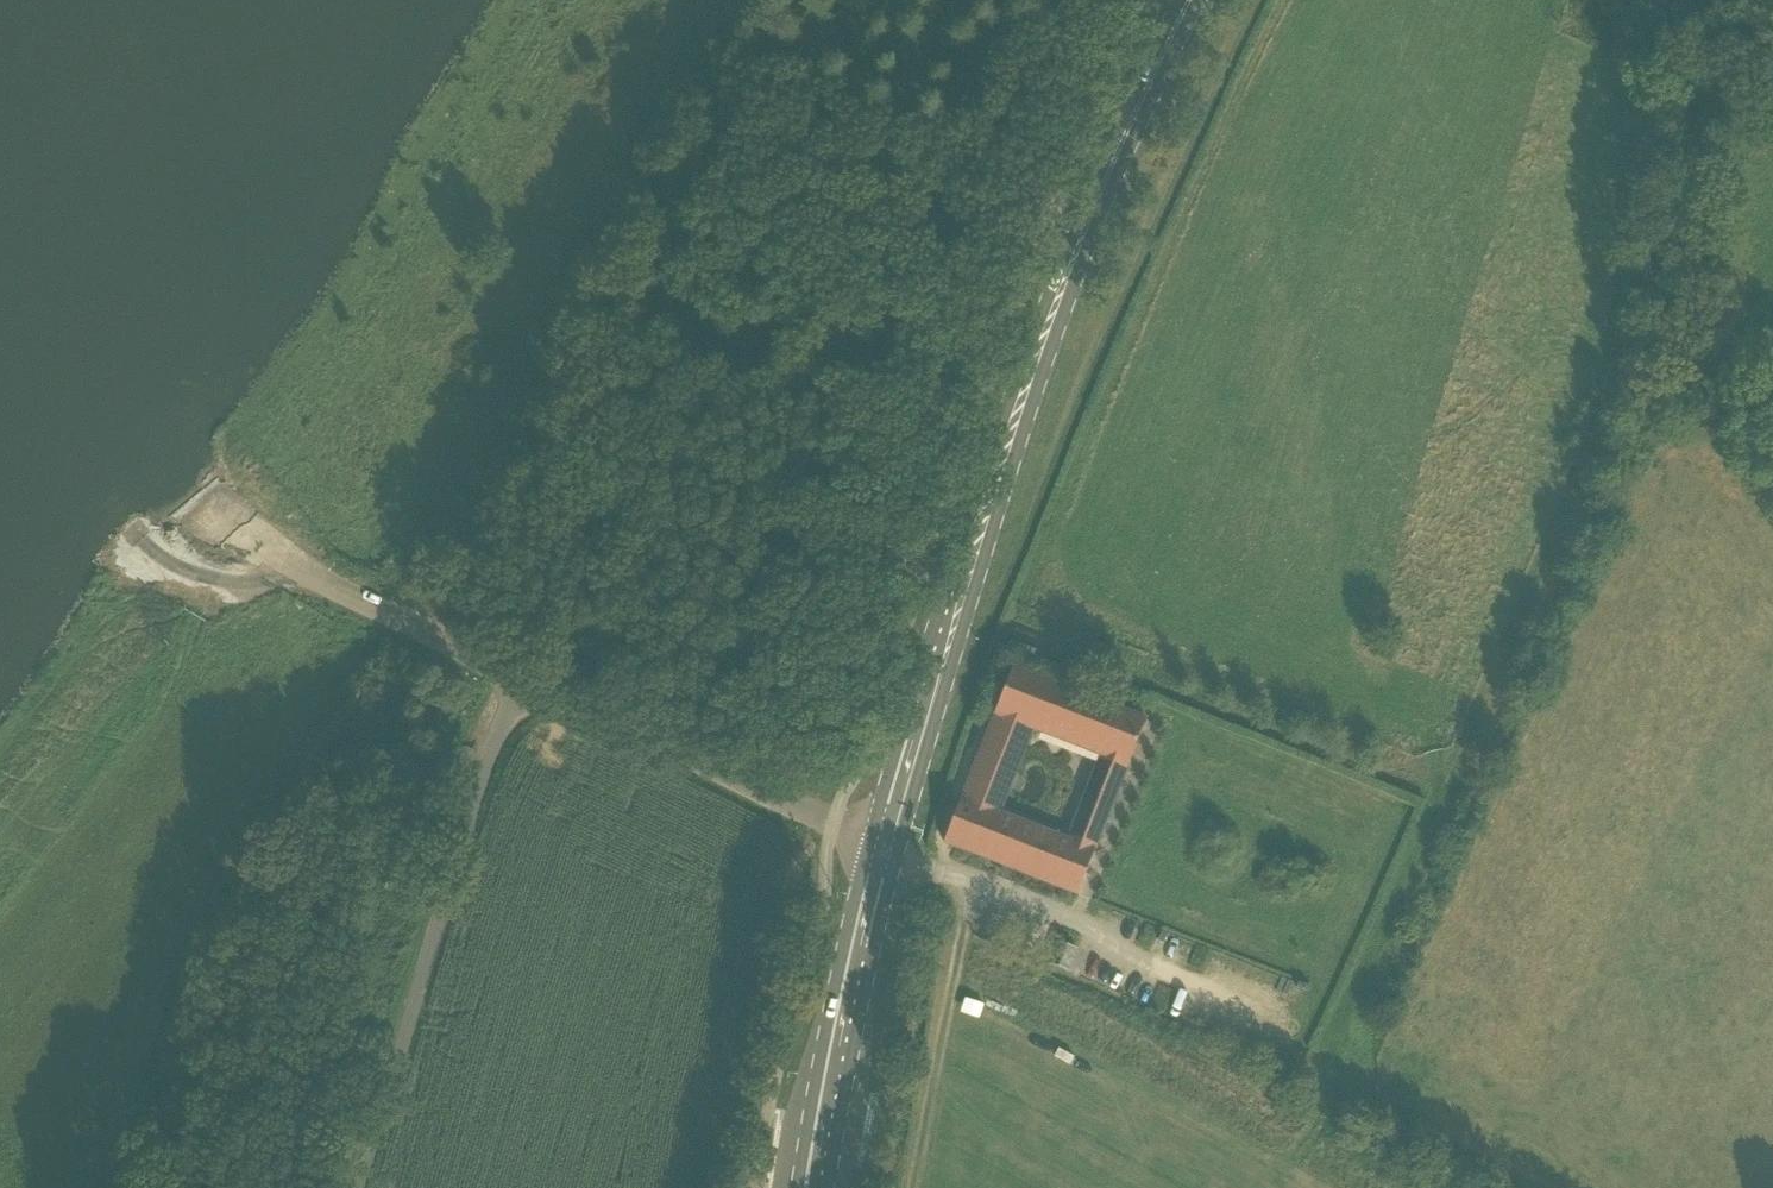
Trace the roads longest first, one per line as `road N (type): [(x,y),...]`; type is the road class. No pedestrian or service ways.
road 1 (primary): [(883,851),(1017,412),(1129,125),(1189,0)]
road 2 (unclassified): [(360,1187),(515,681)]
road 3 (track): [(1656,0),(1612,348),(1693,372)]
road 4 (tertiary): [(883,851),(515,681)]
road 5 (tertiary): [(515,681),(172,496)]
road 6 (primary): [(808,1187),(883,851)]
road 7 (track): [(1303,1064),(1520,1187)]

